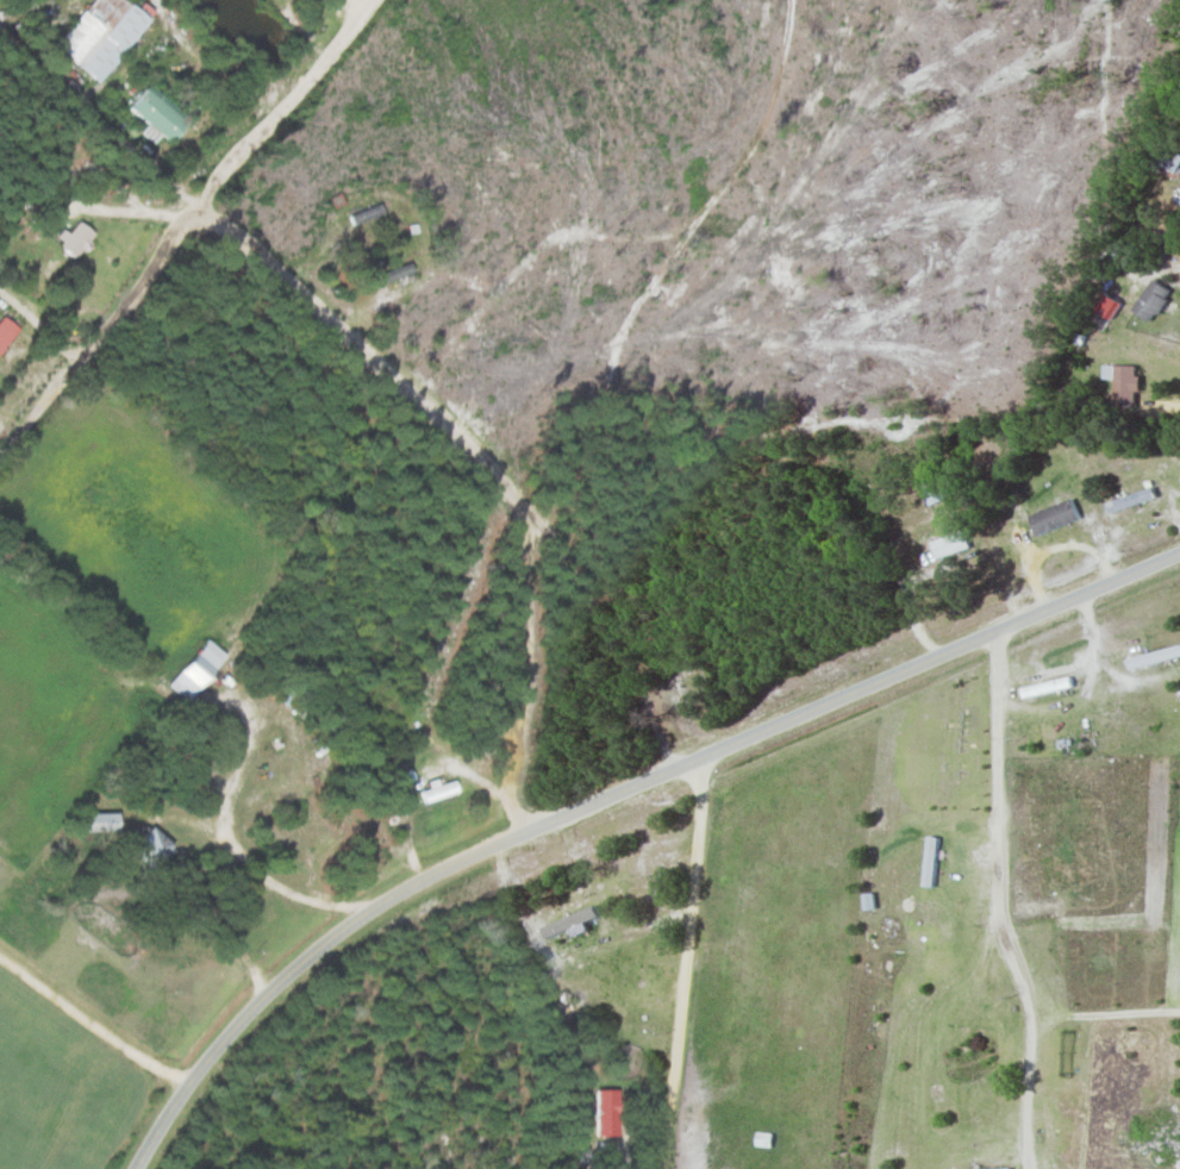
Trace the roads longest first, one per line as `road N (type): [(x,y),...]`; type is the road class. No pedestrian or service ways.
road 1 (tertiary): [(1179,551),(422,880),(349,925),(274,988),(188,1081),(138,1168)]
road 2 (residential): [(524,834),(507,802),(522,551),(512,507),(487,467),(194,214)]
road 3 (residential): [(698,754),(654,1168)]
road 4 (residential): [(1000,627),(1006,857),(1028,927),(1034,993)]
road 5 (residential): [(194,214),(0,449)]

